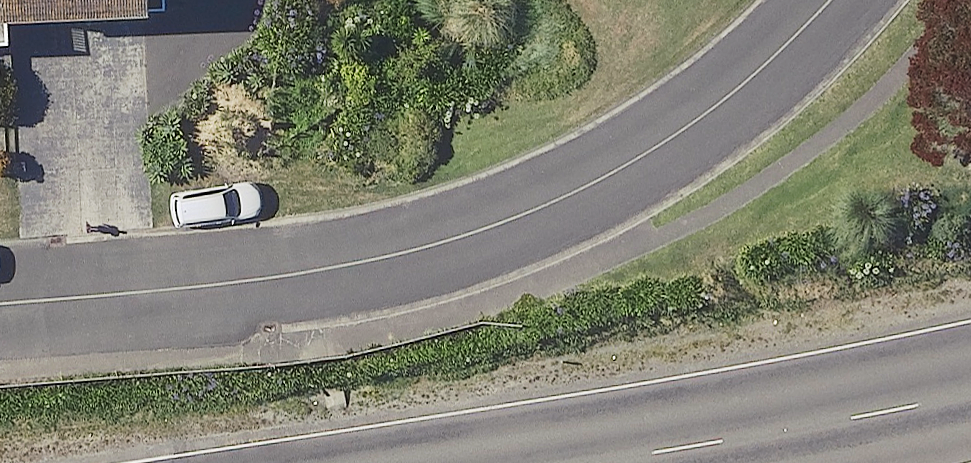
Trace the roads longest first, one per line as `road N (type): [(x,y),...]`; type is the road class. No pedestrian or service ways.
road 1 (residential): [(0,291),(323,272),(543,196),(705,118),(836,0)]
road 2 (primary): [(375,462),(970,368)]

